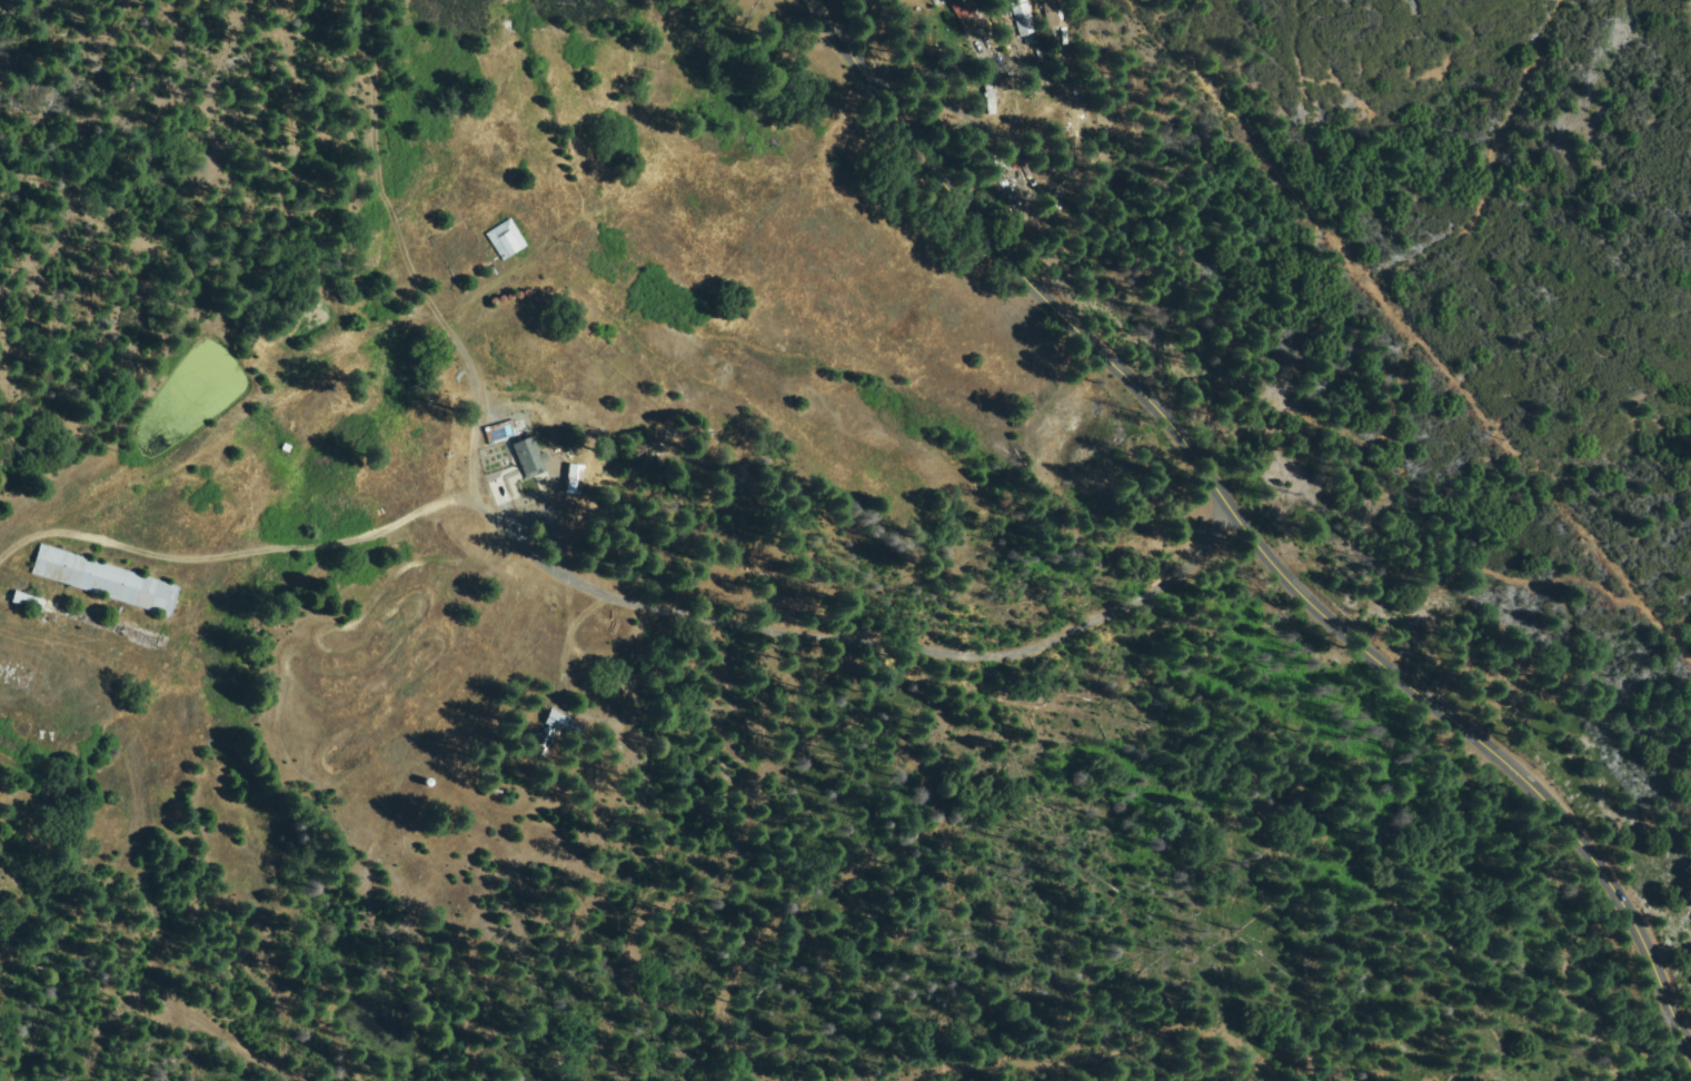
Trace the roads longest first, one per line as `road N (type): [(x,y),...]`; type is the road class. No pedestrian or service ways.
road 1 (secondary): [(1690,1026),(1650,930),(1609,866),(1530,778),(1341,623),(1242,528),(1148,394),(916,135),(843,0)]
road 2 (residential): [(215,1080),(178,1023),(116,870),(187,725),(193,647),(217,561)]

